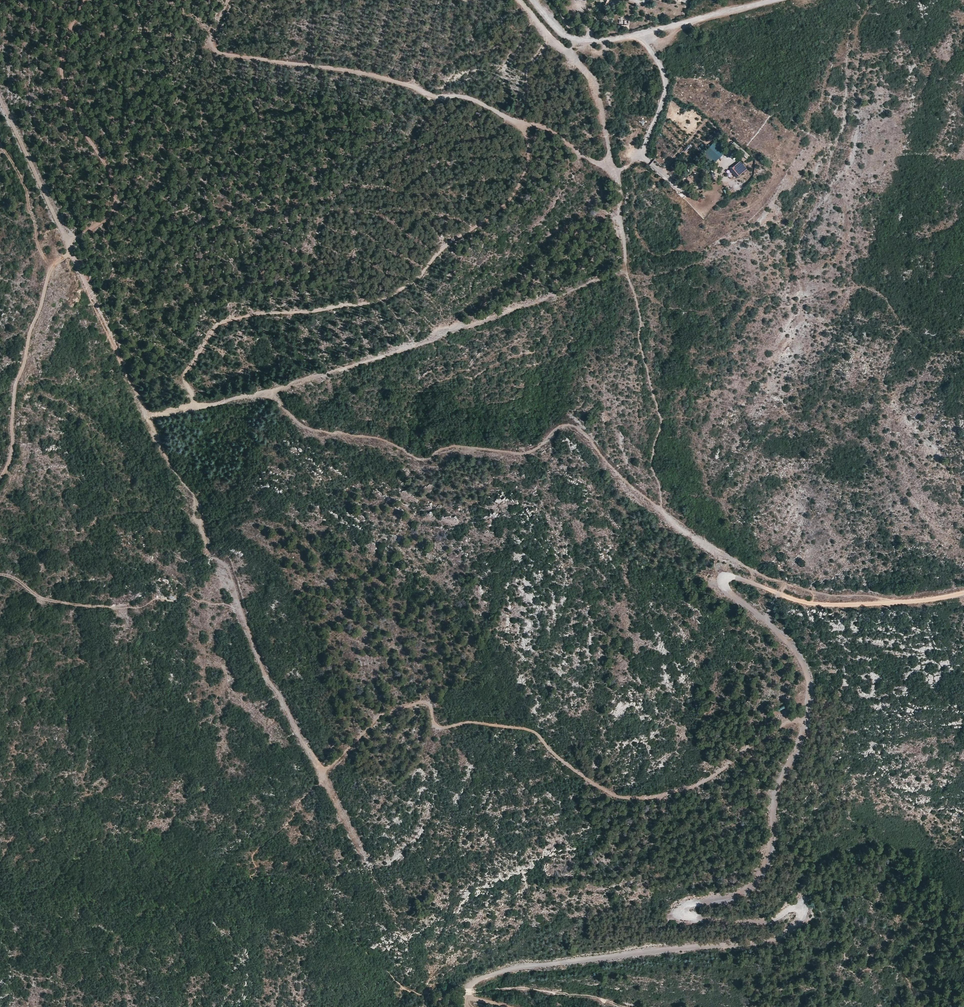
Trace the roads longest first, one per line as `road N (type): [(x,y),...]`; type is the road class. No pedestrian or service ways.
road 1 (track): [(626,273),(610,173),(554,131),(456,93),(431,96),(409,80),(218,53),(211,43),(230,0)]
road 2 (track): [(963,594),(811,604),(723,579),(787,645),(808,685),(762,868)]
road 3 (track): [(322,772),(384,714),(427,703),(436,725),(534,731),(615,796),(651,798),(699,785),(777,722),(804,723)]
road 4 (track): [(148,416),(228,572),(264,672),(365,859)]
road 5 (track): [(148,416),(0,94)]
road 6 (track): [(85,0),(60,85),(104,155),(117,207),(69,249)]
road 7 (track): [(692,903),(686,914),(703,920),(767,920),(791,907),(798,916),(783,934),(757,945),(673,947)]
road 8 (track): [(65,236),(55,242),(12,389),(12,444),(0,478)]
road 9 (track): [(467,991),(522,966),(673,947)]
road 10 (track): [(610,173),(595,80),(513,0)]
road 11 (unclassified): [(626,35),(646,45),(666,84),(644,150),(610,173)]
road 12 (unclassified): [(776,0),(626,35)]

